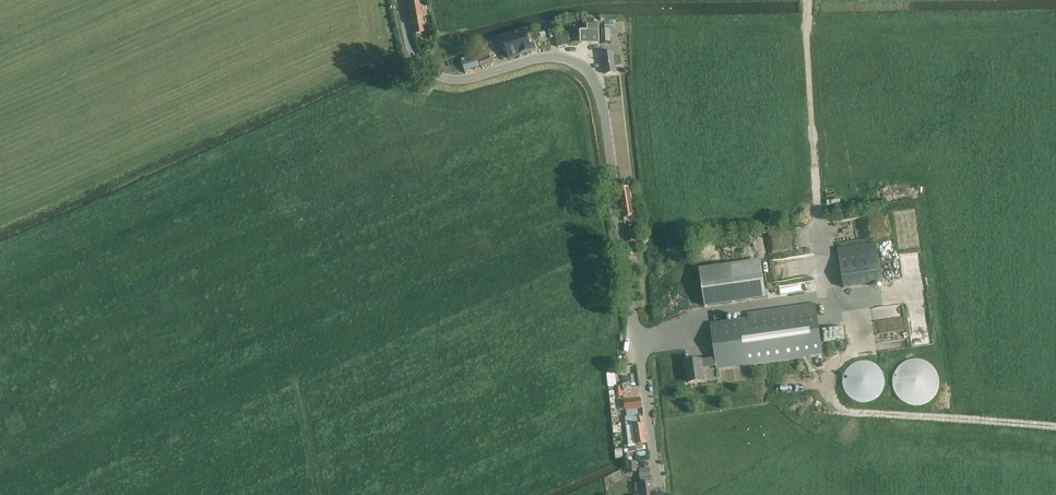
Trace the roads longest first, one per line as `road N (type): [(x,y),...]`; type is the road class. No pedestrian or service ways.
road 1 (unclassified): [(657,494),(594,78),(566,57),(548,56),(468,80),(439,78),(416,66),(394,0)]

